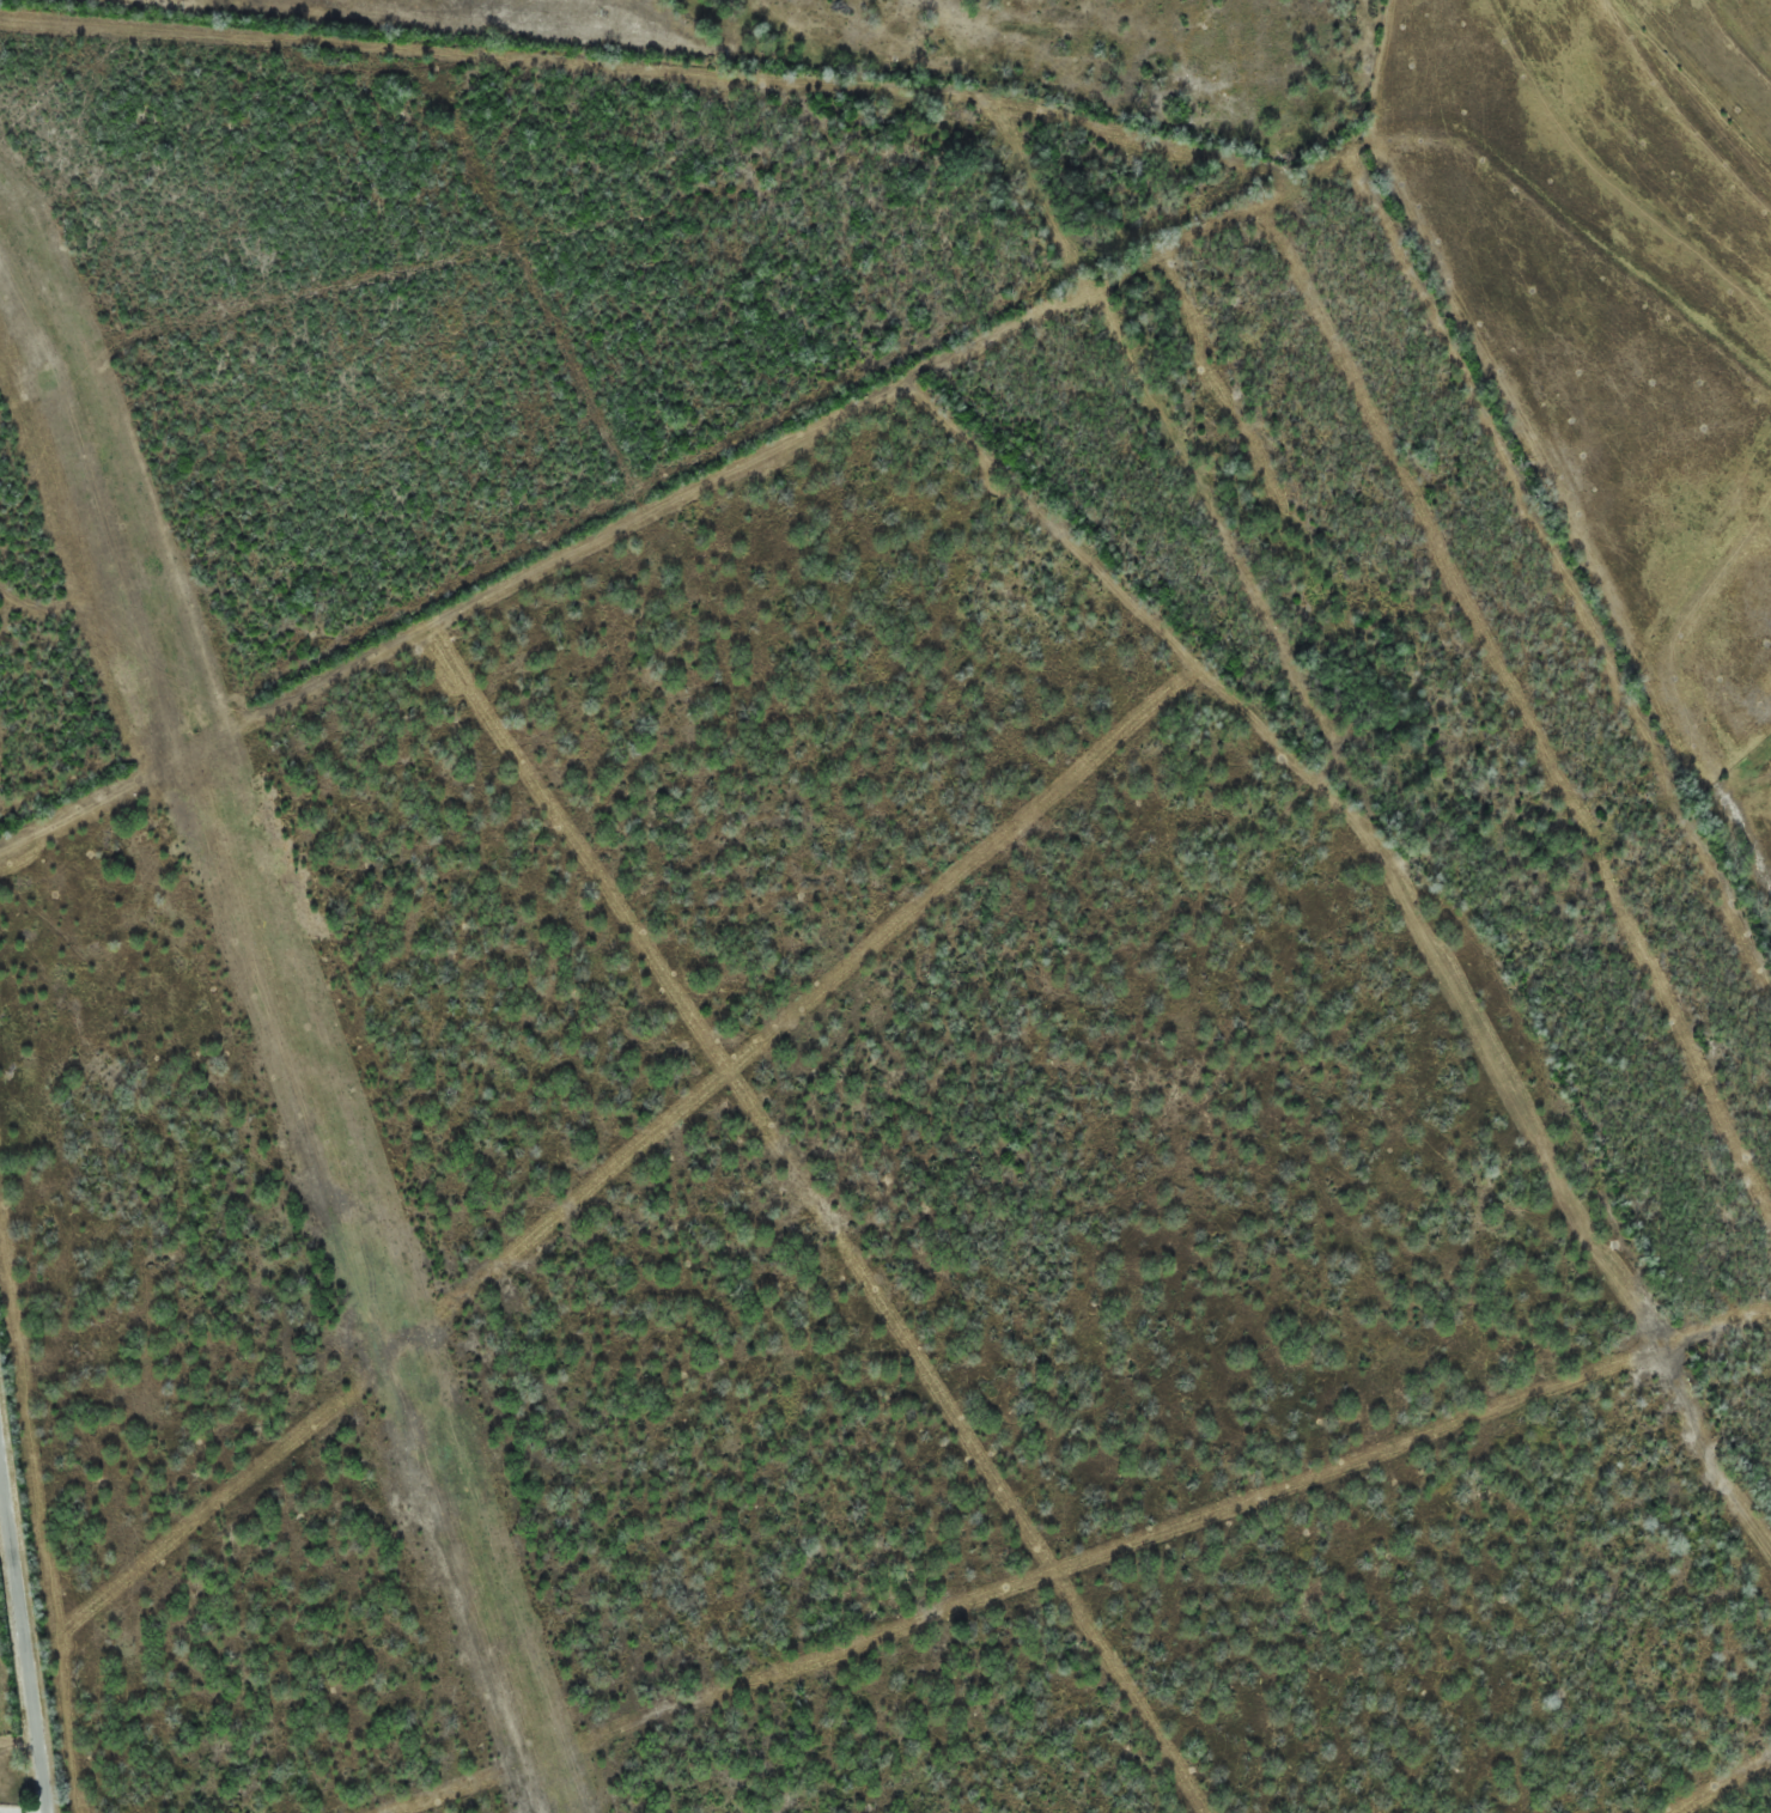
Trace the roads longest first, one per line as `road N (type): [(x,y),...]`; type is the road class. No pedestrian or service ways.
road 1 (residential): [(45,1812),(0,1487)]

